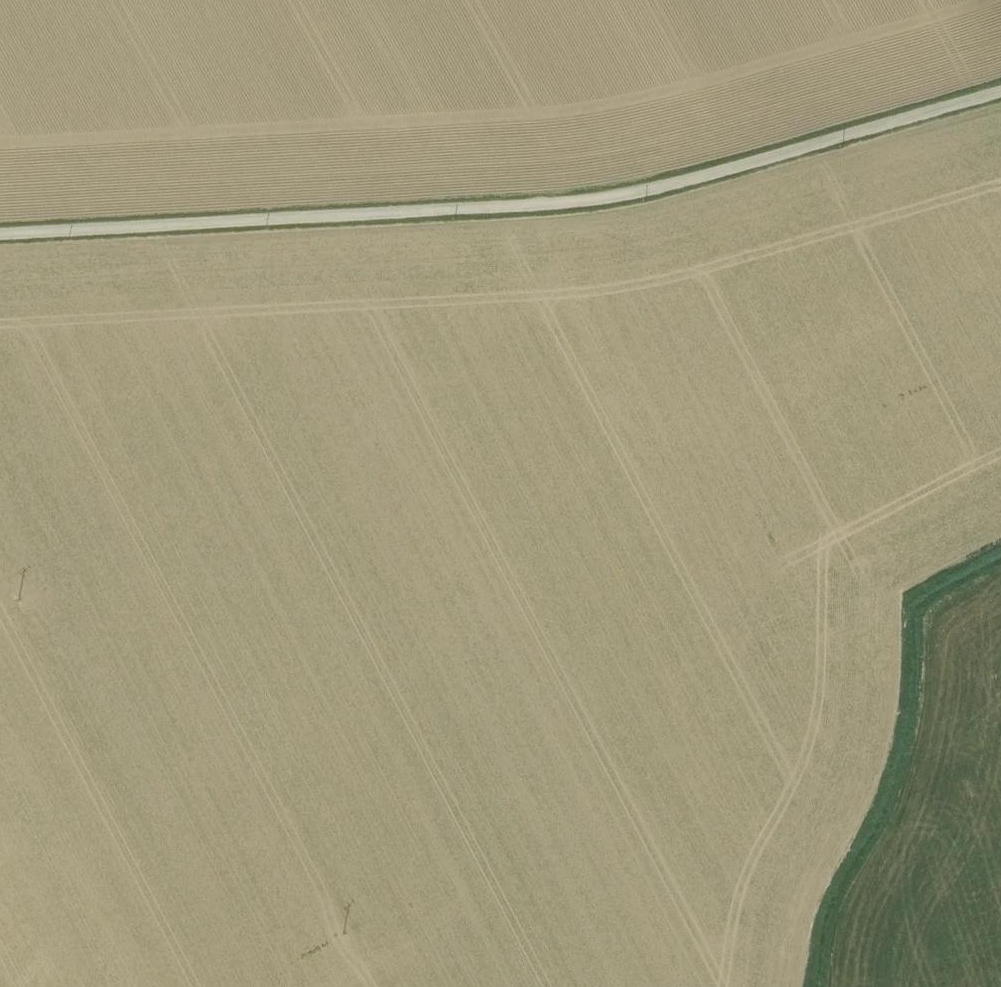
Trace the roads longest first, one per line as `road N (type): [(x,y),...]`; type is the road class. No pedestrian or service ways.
road 1 (unclassified): [(1000,97),(611,193),(0,239)]

